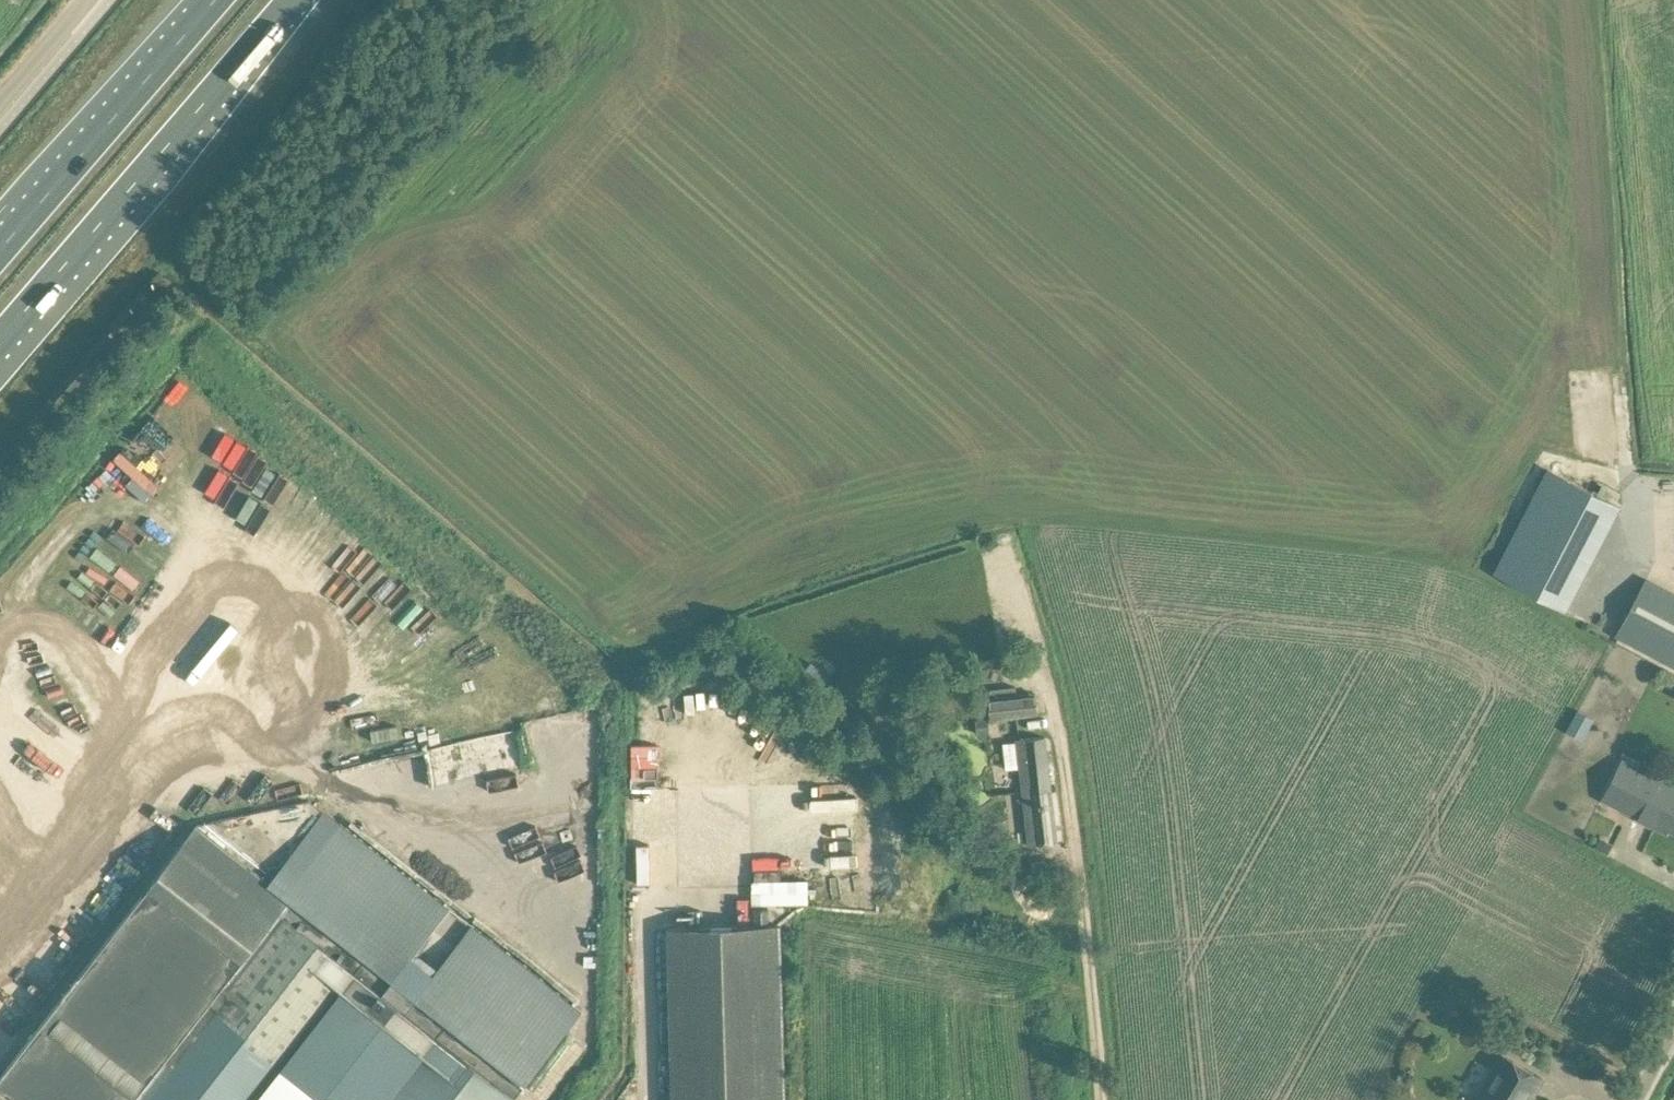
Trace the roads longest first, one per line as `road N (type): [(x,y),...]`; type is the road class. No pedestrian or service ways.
road 1 (unclassified): [(1100,1099),(1057,712),(1005,540)]
road 2 (motorway): [(0,340),(293,0)]
road 3 (motorway): [(214,0),(0,249)]
road 4 (unclassified): [(0,102),(87,0)]

